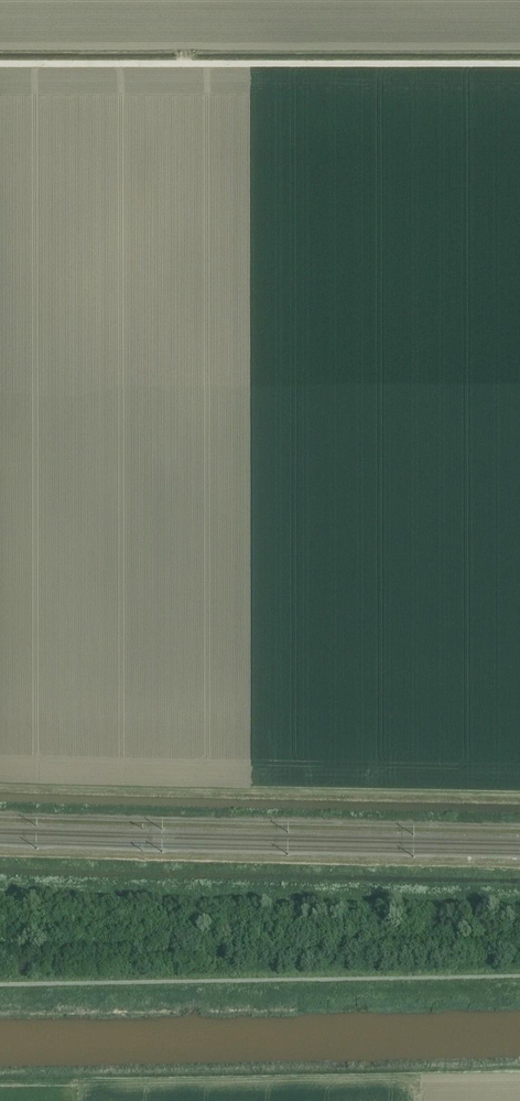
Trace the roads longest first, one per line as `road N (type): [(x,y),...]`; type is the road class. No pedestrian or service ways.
road 1 (track): [(519,827),(0,814)]
road 2 (track): [(519,868),(0,856)]

